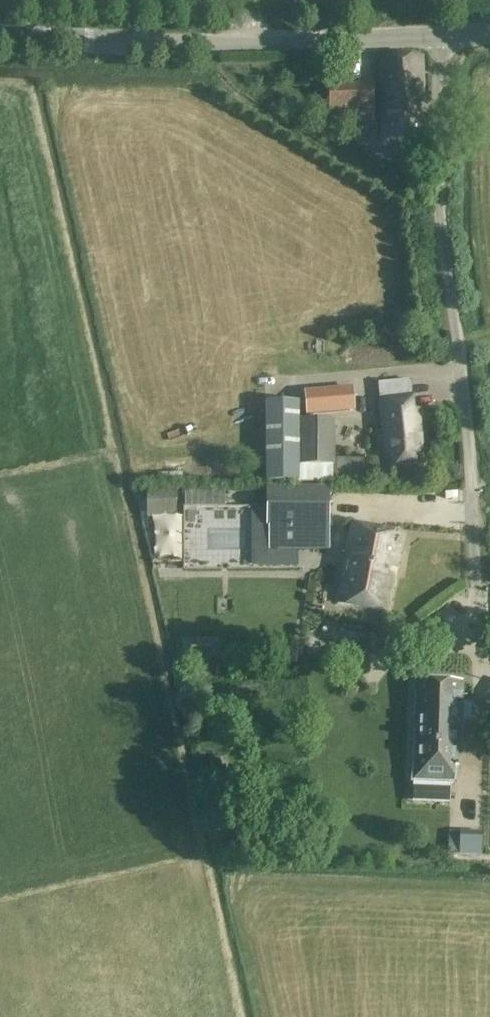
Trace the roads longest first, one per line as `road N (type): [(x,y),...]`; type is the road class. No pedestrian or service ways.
road 1 (residential): [(475,584),(469,456),(437,182),(441,35)]
road 2 (tertiary): [(0,42),(137,46),(441,35)]

